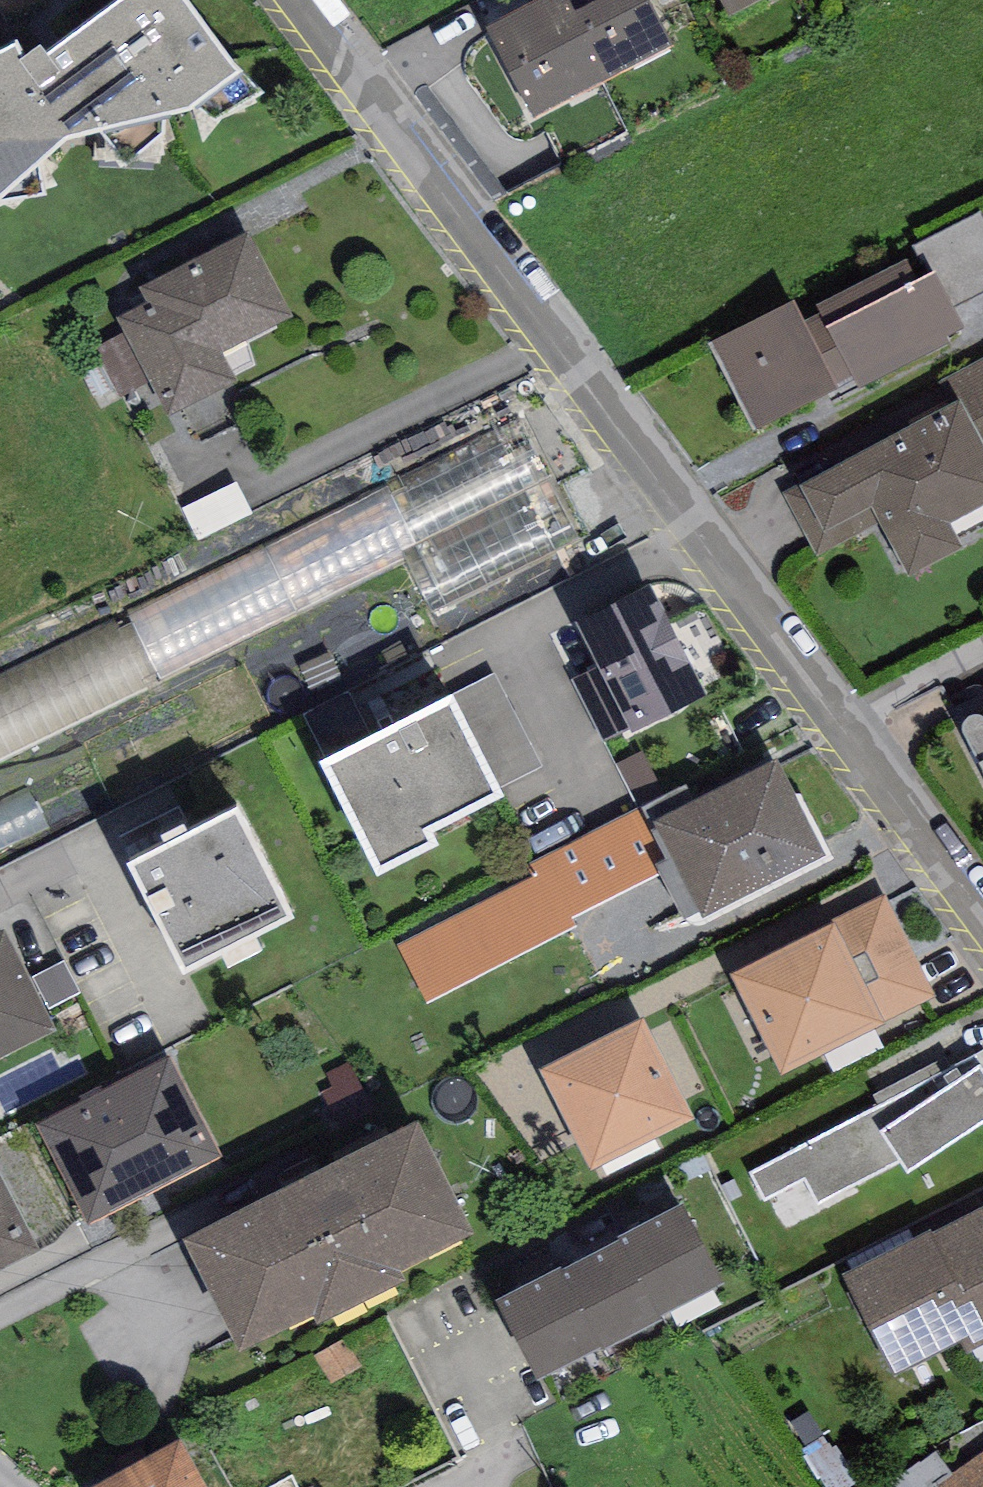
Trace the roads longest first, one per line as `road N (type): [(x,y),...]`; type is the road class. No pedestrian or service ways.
road 1 (residential): [(711,527),(0,899)]
road 2 (residential): [(711,527),(314,0)]
road 3 (residential): [(982,904),(711,527)]

